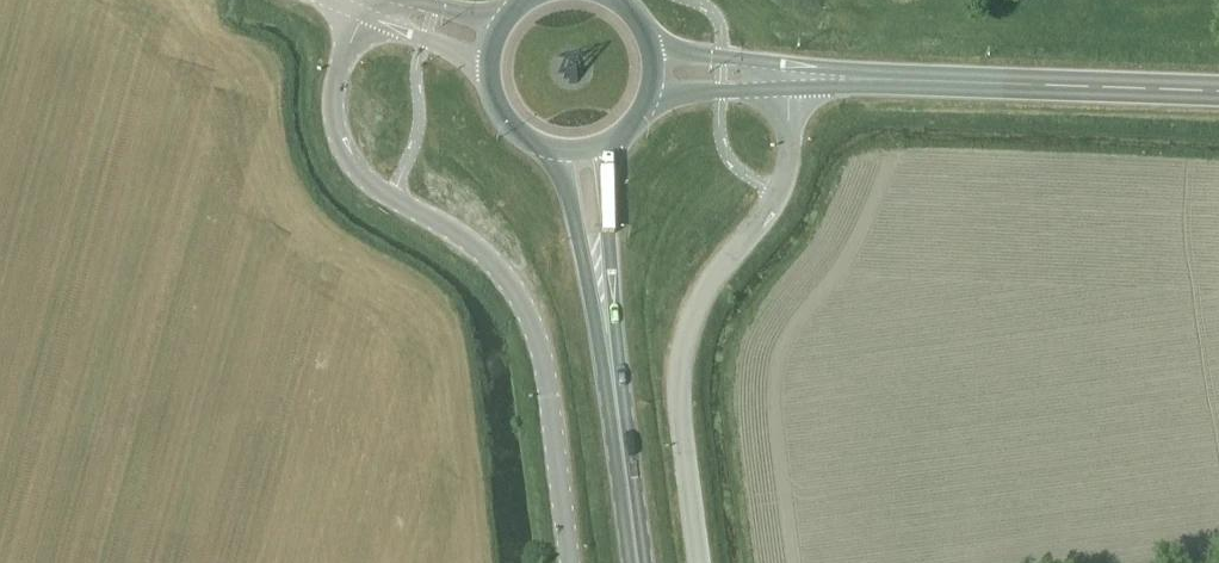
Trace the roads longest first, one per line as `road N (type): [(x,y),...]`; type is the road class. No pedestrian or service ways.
road 1 (unclassified): [(571,562),(546,369),(513,289),(457,233),(362,179),(341,149),(335,87),(367,2)]
road 2 (unclassified): [(789,76),(1218,91)]
road 3 (unclassified): [(685,446),(679,370),(686,329),(711,280),(780,194),(789,76)]
road 4 (primary): [(638,562),(605,314)]
road 5 (primary): [(560,152),(587,281),(605,314)]
road 6 (primary): [(605,314),(613,283),(604,146)]
road 7 (unclassified): [(651,93),(768,91),(789,76)]
road 8 (unclassified): [(789,76),(765,61),(652,51)]
road 9 (unclassified): [(367,2),(401,31),(488,62)]
road 10 (primary): [(488,62),(506,122),(560,152)]

